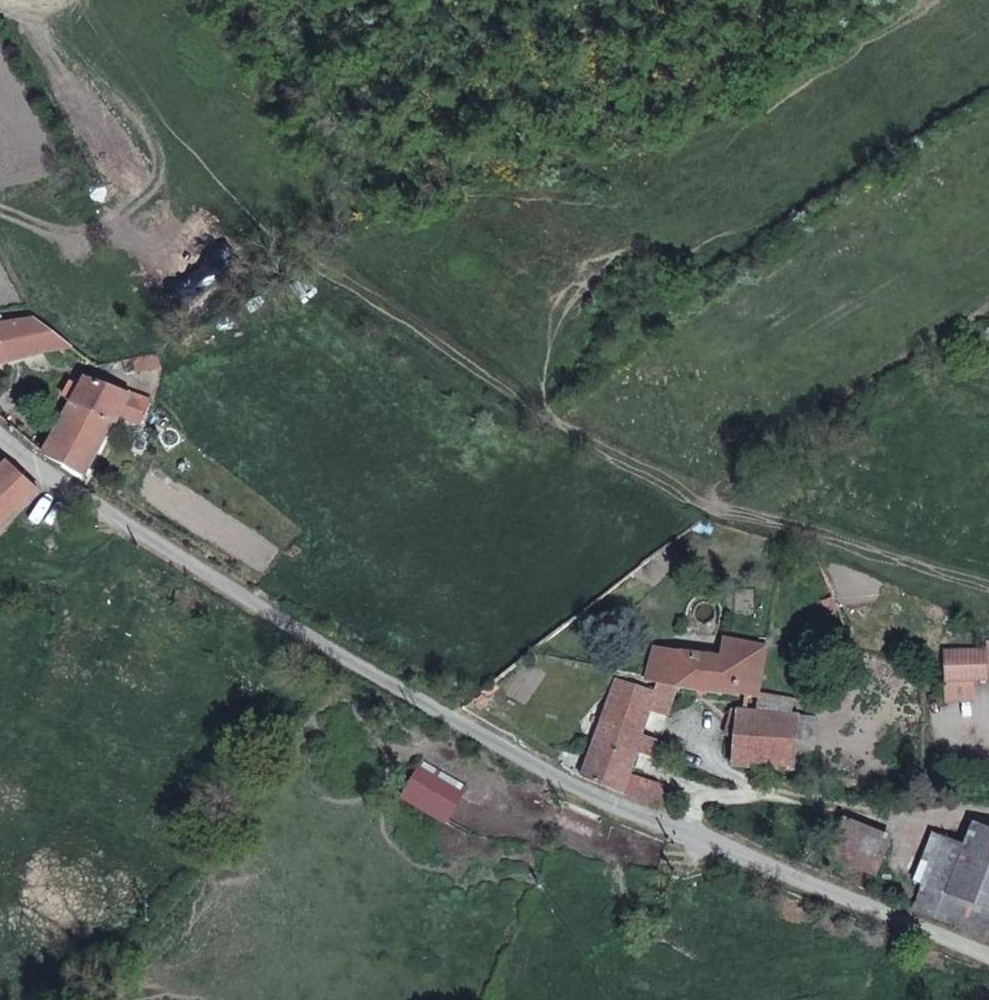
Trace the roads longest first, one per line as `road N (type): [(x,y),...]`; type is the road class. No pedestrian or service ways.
road 1 (unclassified): [(988,955),(551,775),(0,429)]

